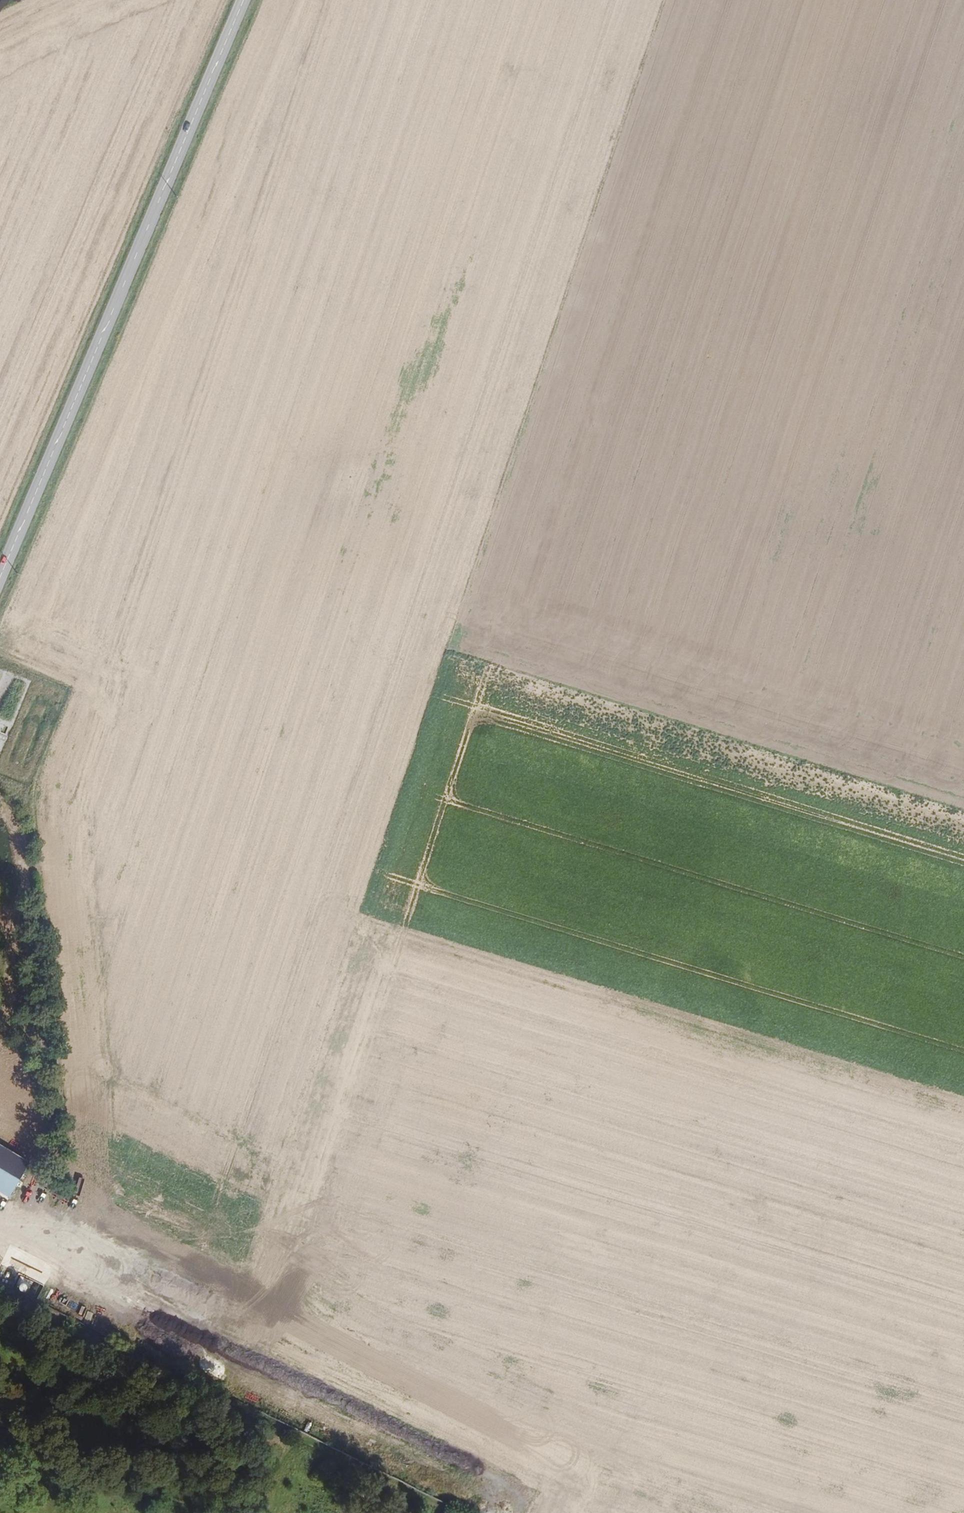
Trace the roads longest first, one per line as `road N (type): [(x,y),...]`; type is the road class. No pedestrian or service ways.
road 1 (secondary): [(0,582),(245,0)]

